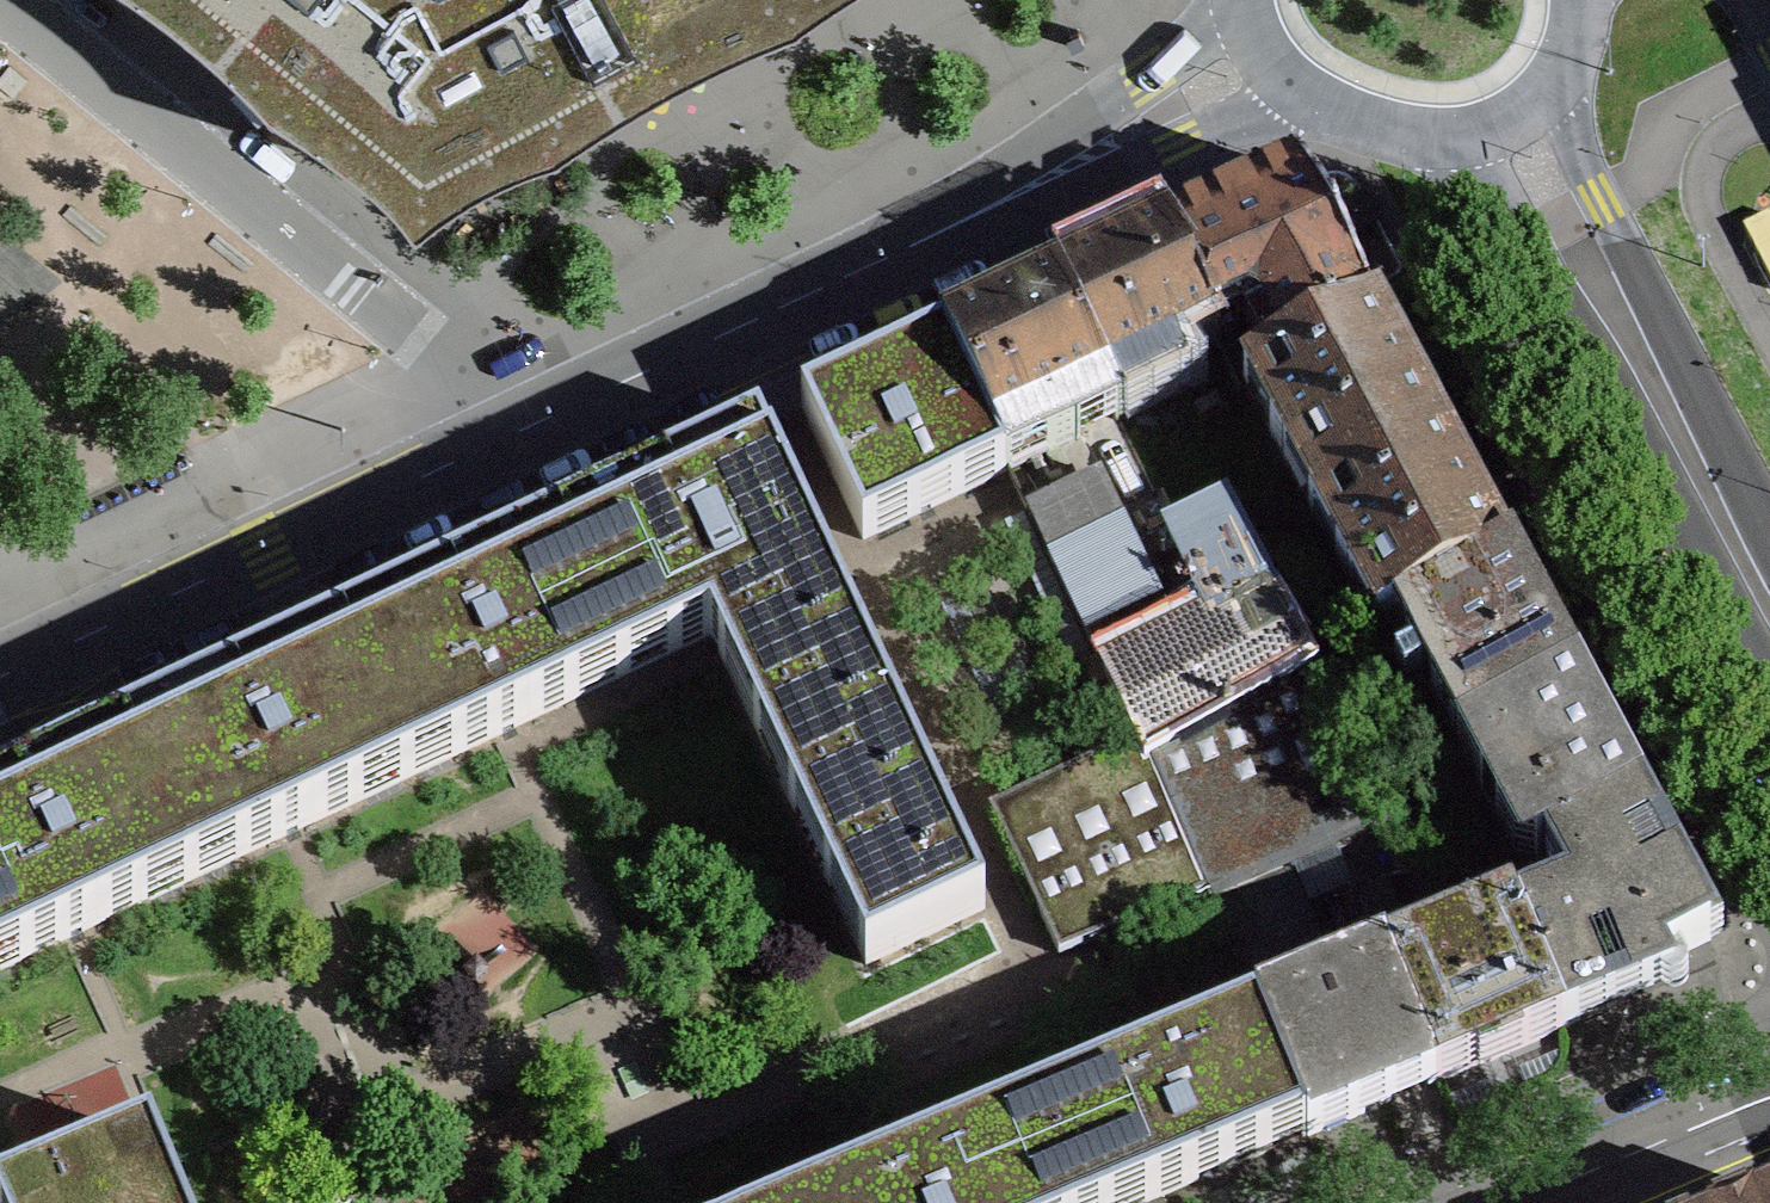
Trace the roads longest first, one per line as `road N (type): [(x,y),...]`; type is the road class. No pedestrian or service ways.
road 1 (motorway): [(1405,0),(1769,658)]
road 2 (primary): [(1430,120),(1473,160),(1769,715)]
road 3 (residential): [(37,0),(556,415)]
road 4 (residential): [(0,682),(556,415)]
road 5 (primary): [(1769,518),(1571,131),(1564,60)]
road 6 (residential): [(556,415),(997,203)]
road 7 (residential): [(997,203),(1180,144),(1316,86)]
road 8 (motorway): [(1769,290),(1611,0)]
road 9 (residential): [(1243,0),(997,203)]
road 10 (tertiary): [(1523,1202),(1769,1099)]
road 11 (primary): [(1430,120),(1503,108),(1564,60)]
road 12 (primary): [(1316,86),(1380,114),(1430,120)]

